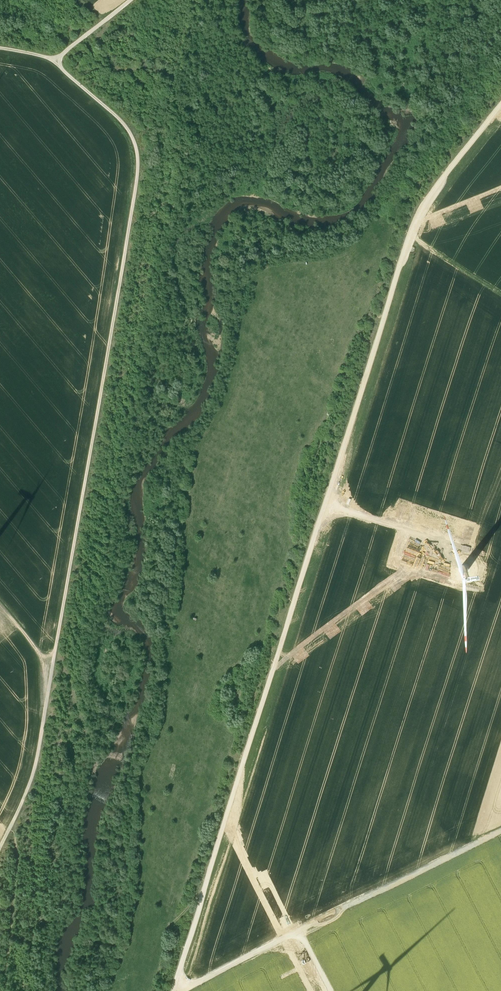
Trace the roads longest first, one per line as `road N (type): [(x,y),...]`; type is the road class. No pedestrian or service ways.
road 1 (track): [(500,102),(416,213),(407,238),(173,990)]
road 2 (track): [(136,0),(55,63),(131,132),(139,172),(35,770),(13,822)]
road 3 (track): [(500,824),(174,990)]
road 4 (track): [(326,500),(470,541)]

